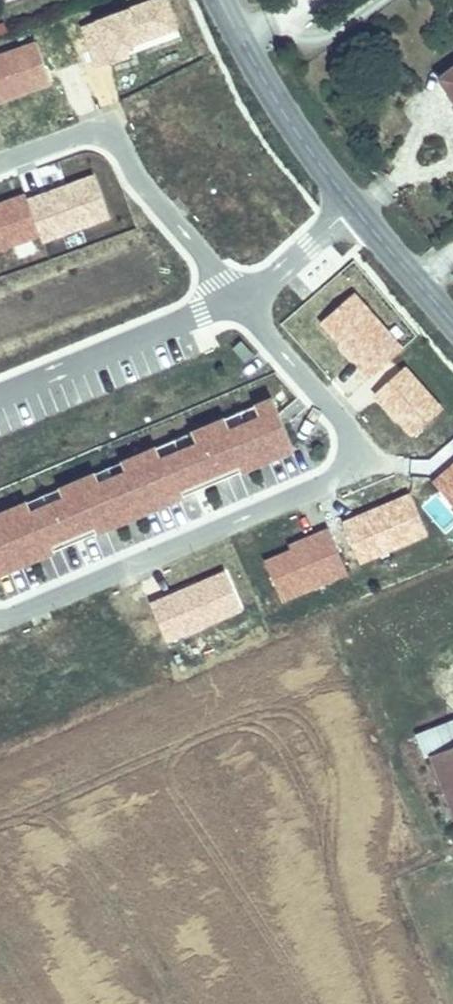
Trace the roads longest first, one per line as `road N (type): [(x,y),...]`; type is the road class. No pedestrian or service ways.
road 1 (residential): [(0,622),(345,471),(354,459),(348,428),(239,299)]
road 2 (residential): [(0,163),(86,132),(113,138),(239,299)]
road 3 (residential): [(239,299),(0,393)]
road 4 (tertiary): [(352,206),(295,131),(220,0)]
road 5 (tertiary): [(452,323),(352,206)]
road 6 (residential): [(352,206),(239,299)]

